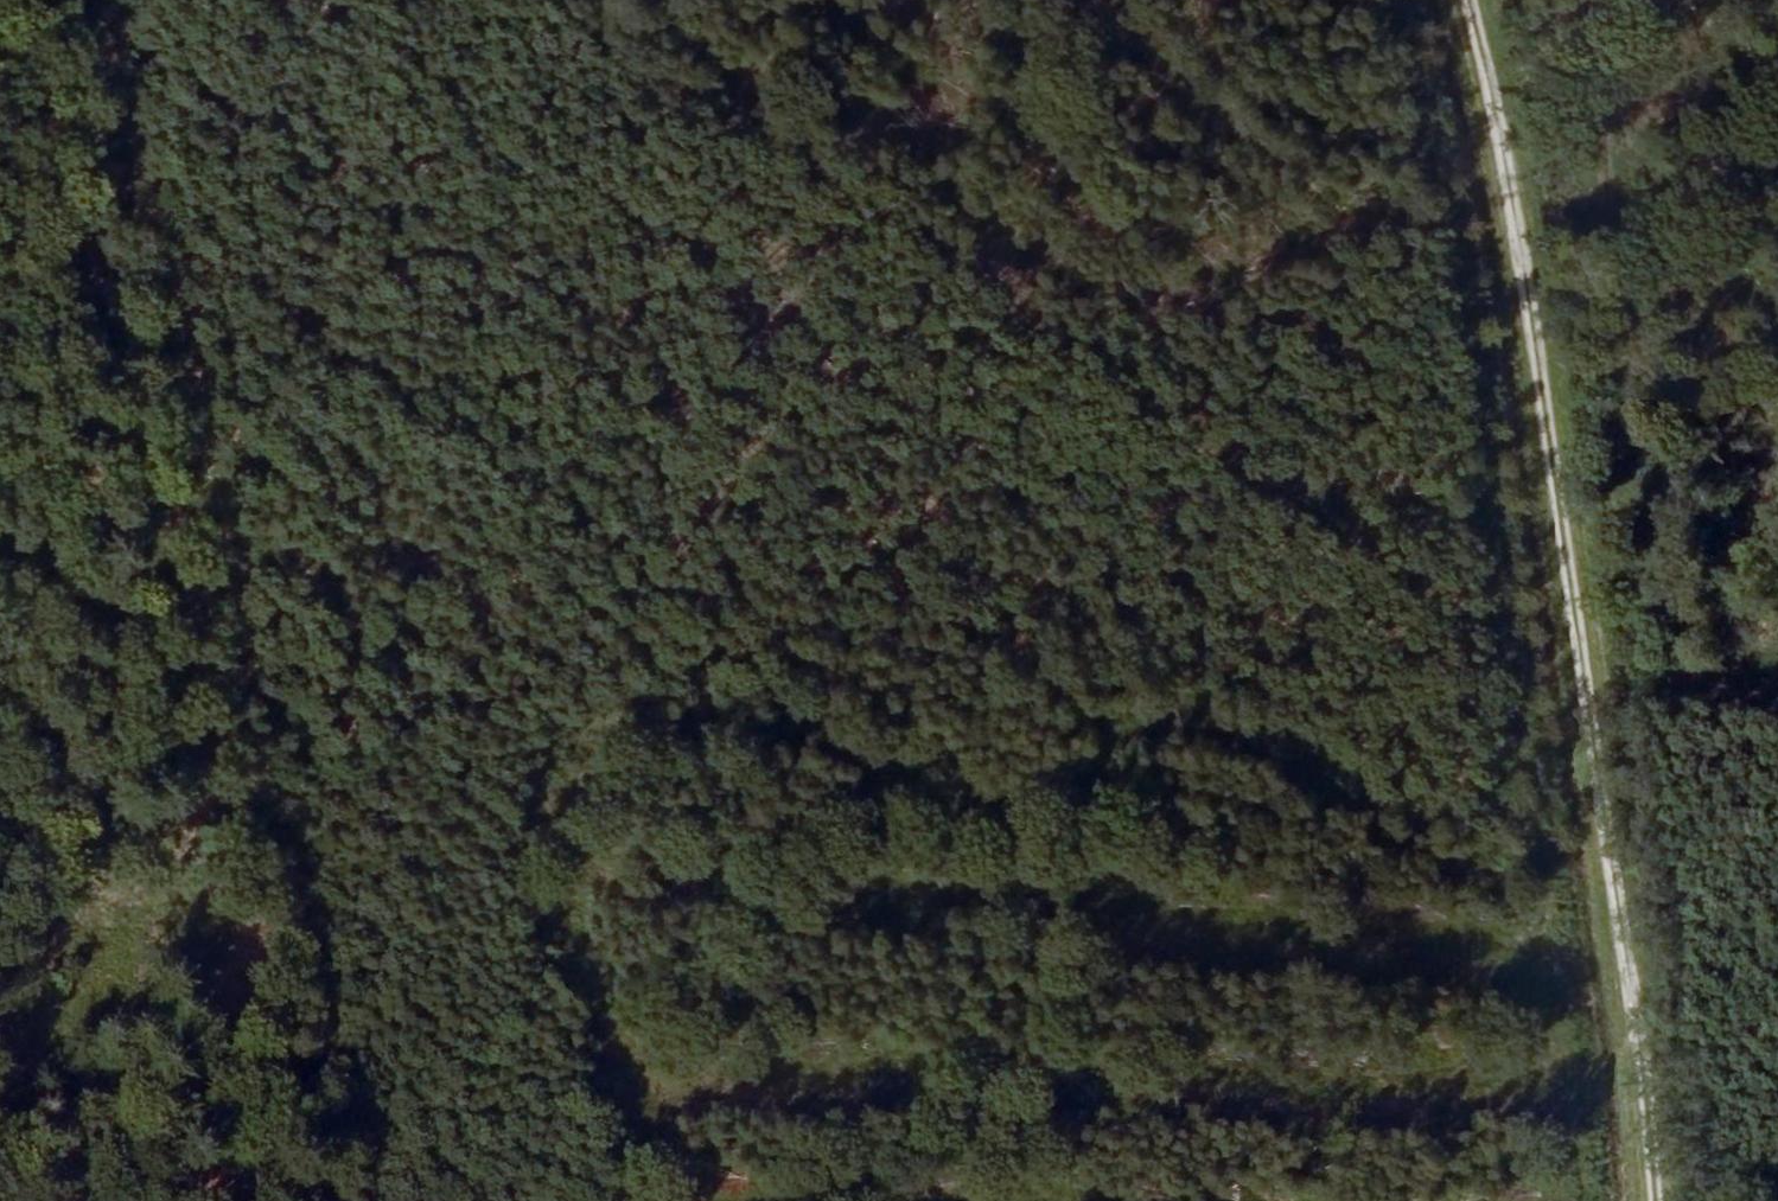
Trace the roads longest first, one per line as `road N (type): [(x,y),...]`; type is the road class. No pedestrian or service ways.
road 1 (track): [(1656,1200),(1632,963),(1518,244),(1463,0)]

